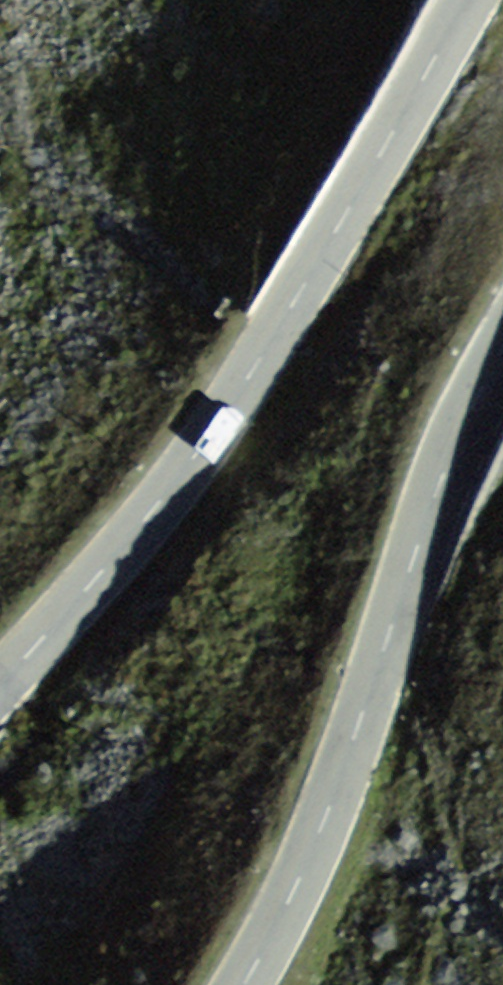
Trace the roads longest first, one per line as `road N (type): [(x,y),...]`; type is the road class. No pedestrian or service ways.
road 1 (secondary): [(467,0),(262,359),(161,500),(0,688)]
road 2 (secondary): [(243,984),(321,830),(447,469),(502,352)]

